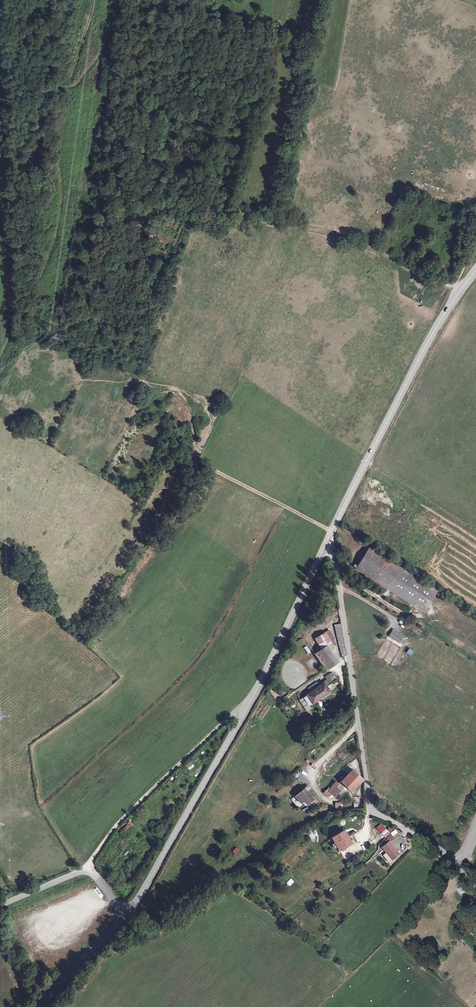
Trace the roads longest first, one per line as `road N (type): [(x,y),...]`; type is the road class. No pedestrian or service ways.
road 1 (tertiary): [(327,542),(252,701),(126,917)]
road 2 (unclassified): [(327,542),(370,809),(457,860)]
road 3 (tertiary): [(475,271),(424,349),(327,542)]
road 4 (unclassified): [(84,870),(120,822),(236,710)]
road 5 (track): [(332,531),(191,460)]
road 6 (tertiary): [(126,917),(44,1006)]

